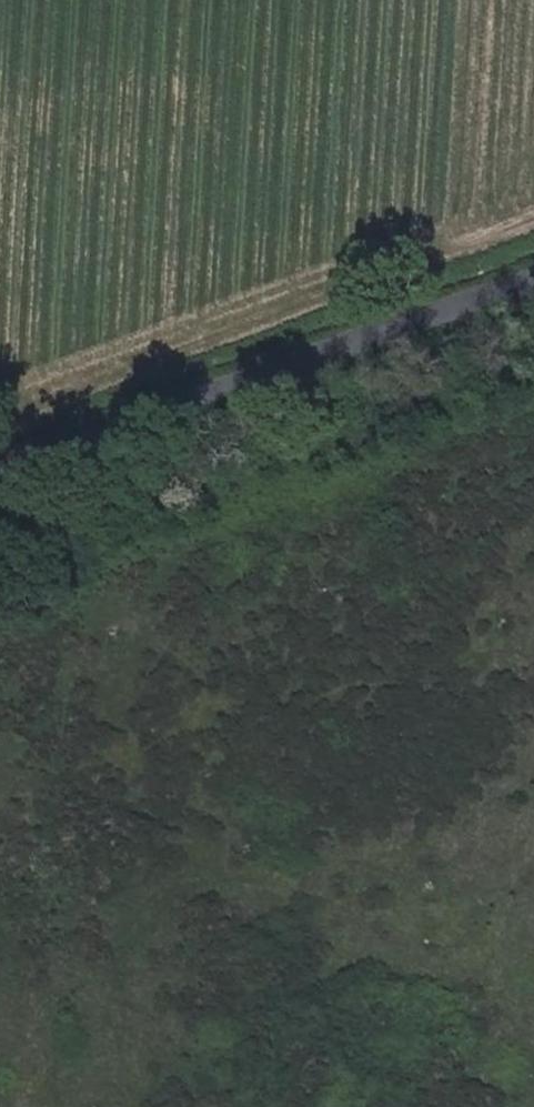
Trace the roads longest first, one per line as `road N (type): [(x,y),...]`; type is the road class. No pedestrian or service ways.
road 1 (tertiary): [(533,285),(200,402),(0,488)]

